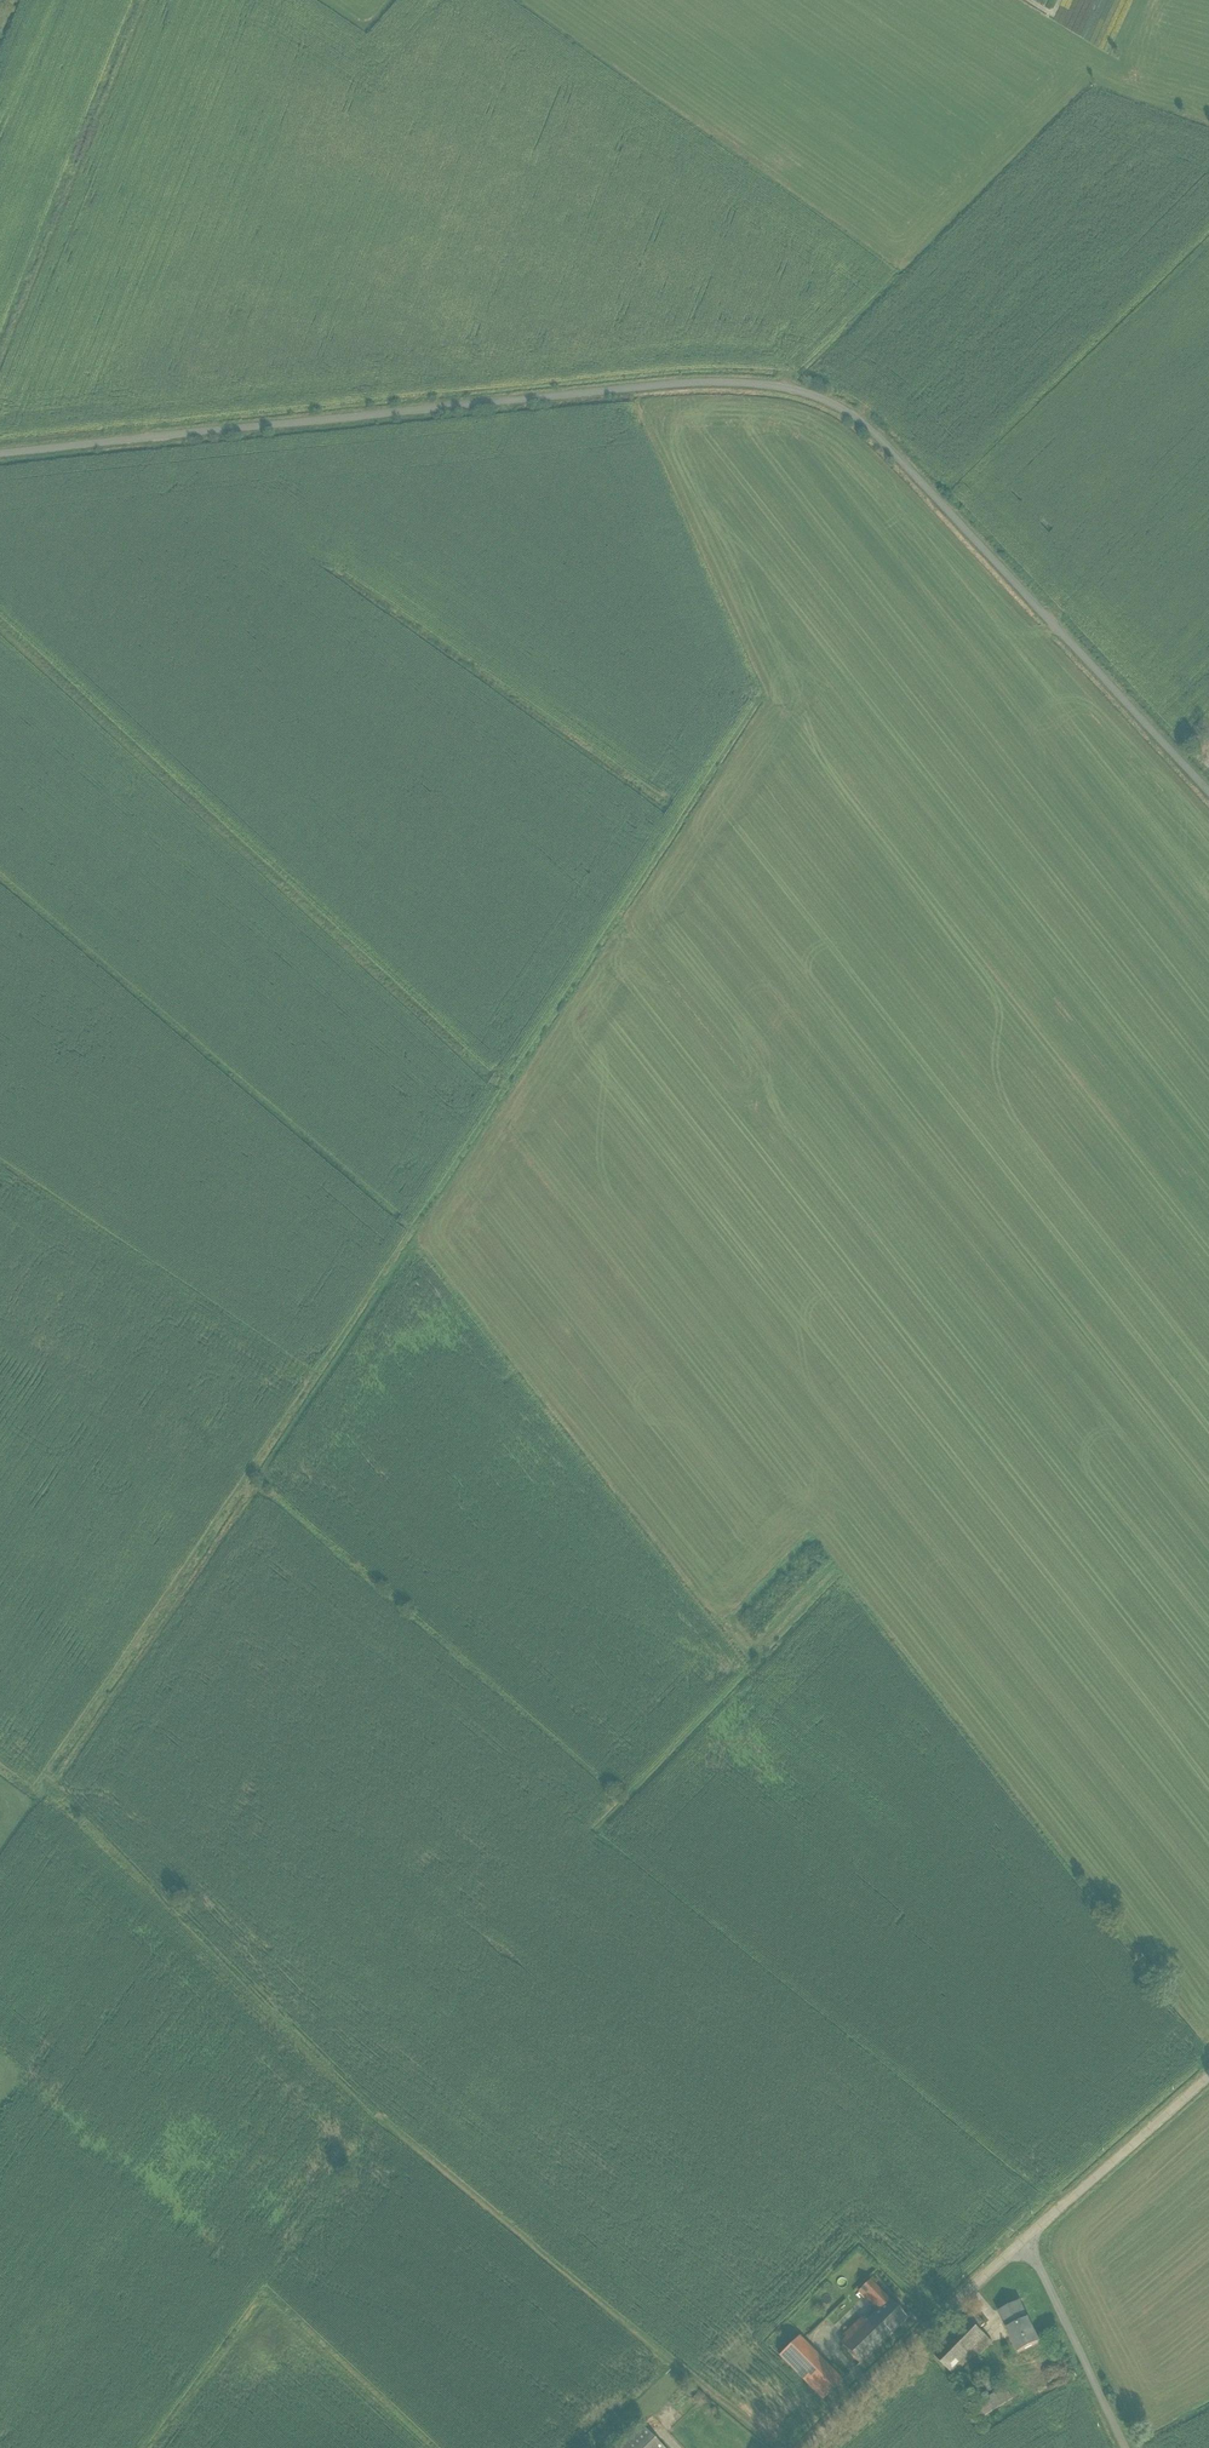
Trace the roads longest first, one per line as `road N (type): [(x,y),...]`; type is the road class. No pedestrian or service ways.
road 1 (unclassified): [(1208,792),(867,425),(804,391),(712,379),(0,451)]
road 2 (unclassified): [(808,2447),(1027,2236)]
road 3 (unclassified): [(1027,2236),(1208,2073)]
road 4 (unclassified): [(1027,2236),(1127,2447)]

